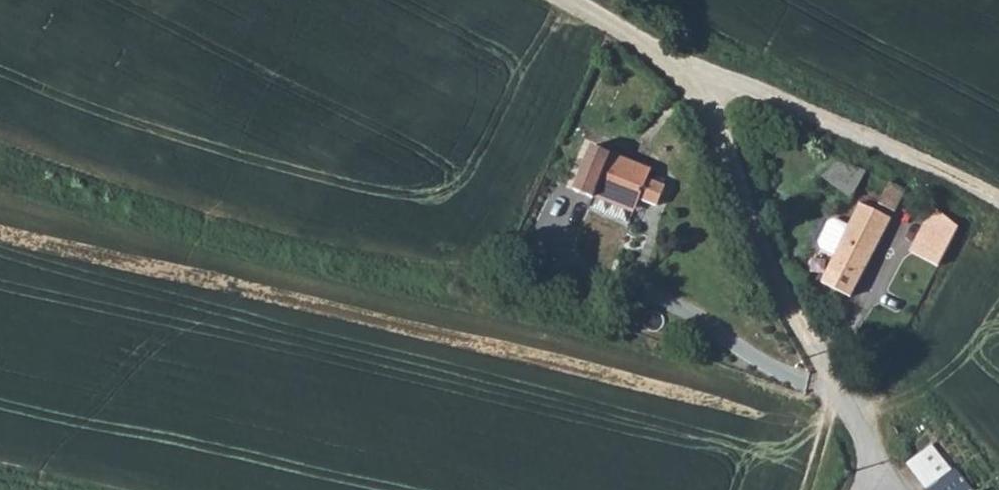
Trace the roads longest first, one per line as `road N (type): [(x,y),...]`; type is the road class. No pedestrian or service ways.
road 1 (track): [(839,399),(816,365),(711,121),(677,67),(567,0)]
road 2 (track): [(677,67),(740,81),(854,128),(998,203)]

